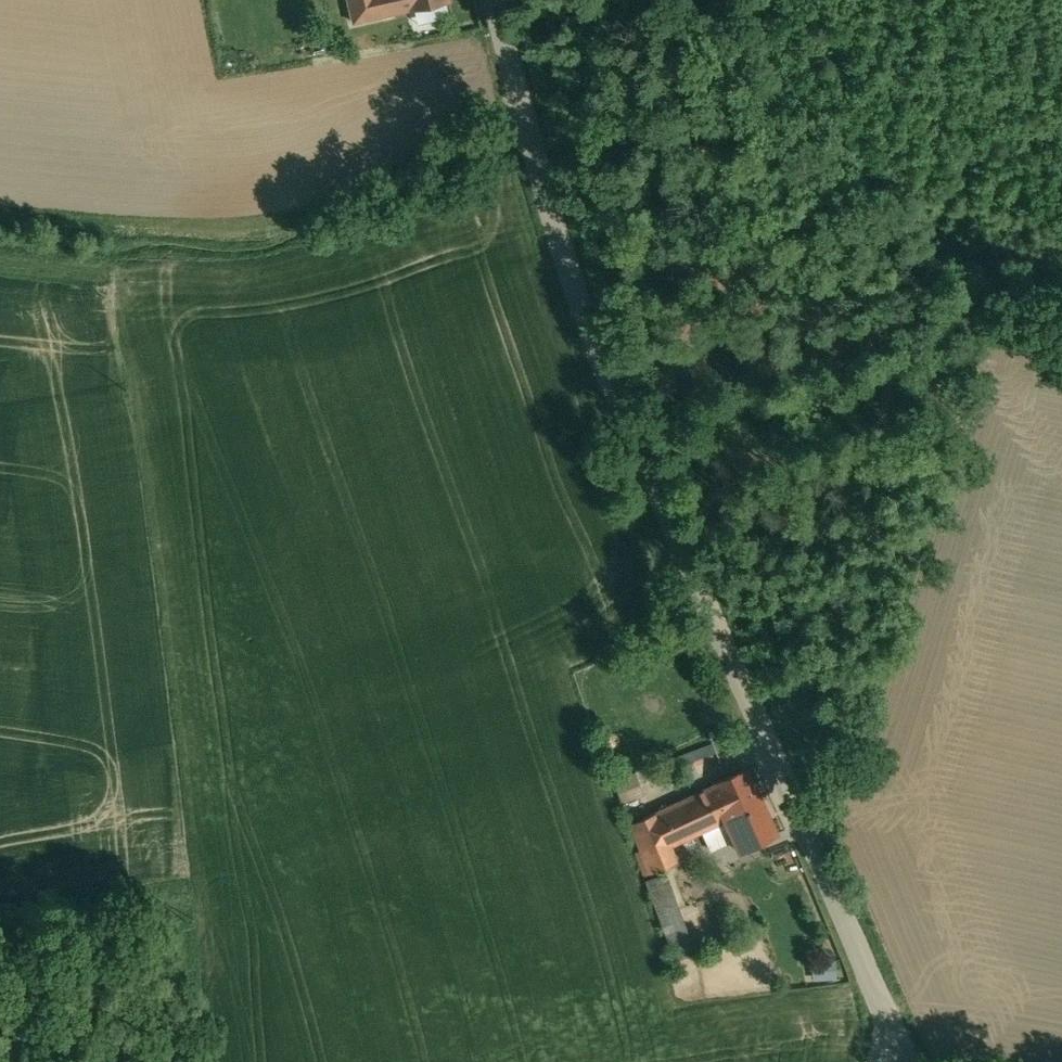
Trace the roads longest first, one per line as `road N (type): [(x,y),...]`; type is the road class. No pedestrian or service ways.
road 1 (unclassified): [(494,0),(569,274),(895,1035)]

